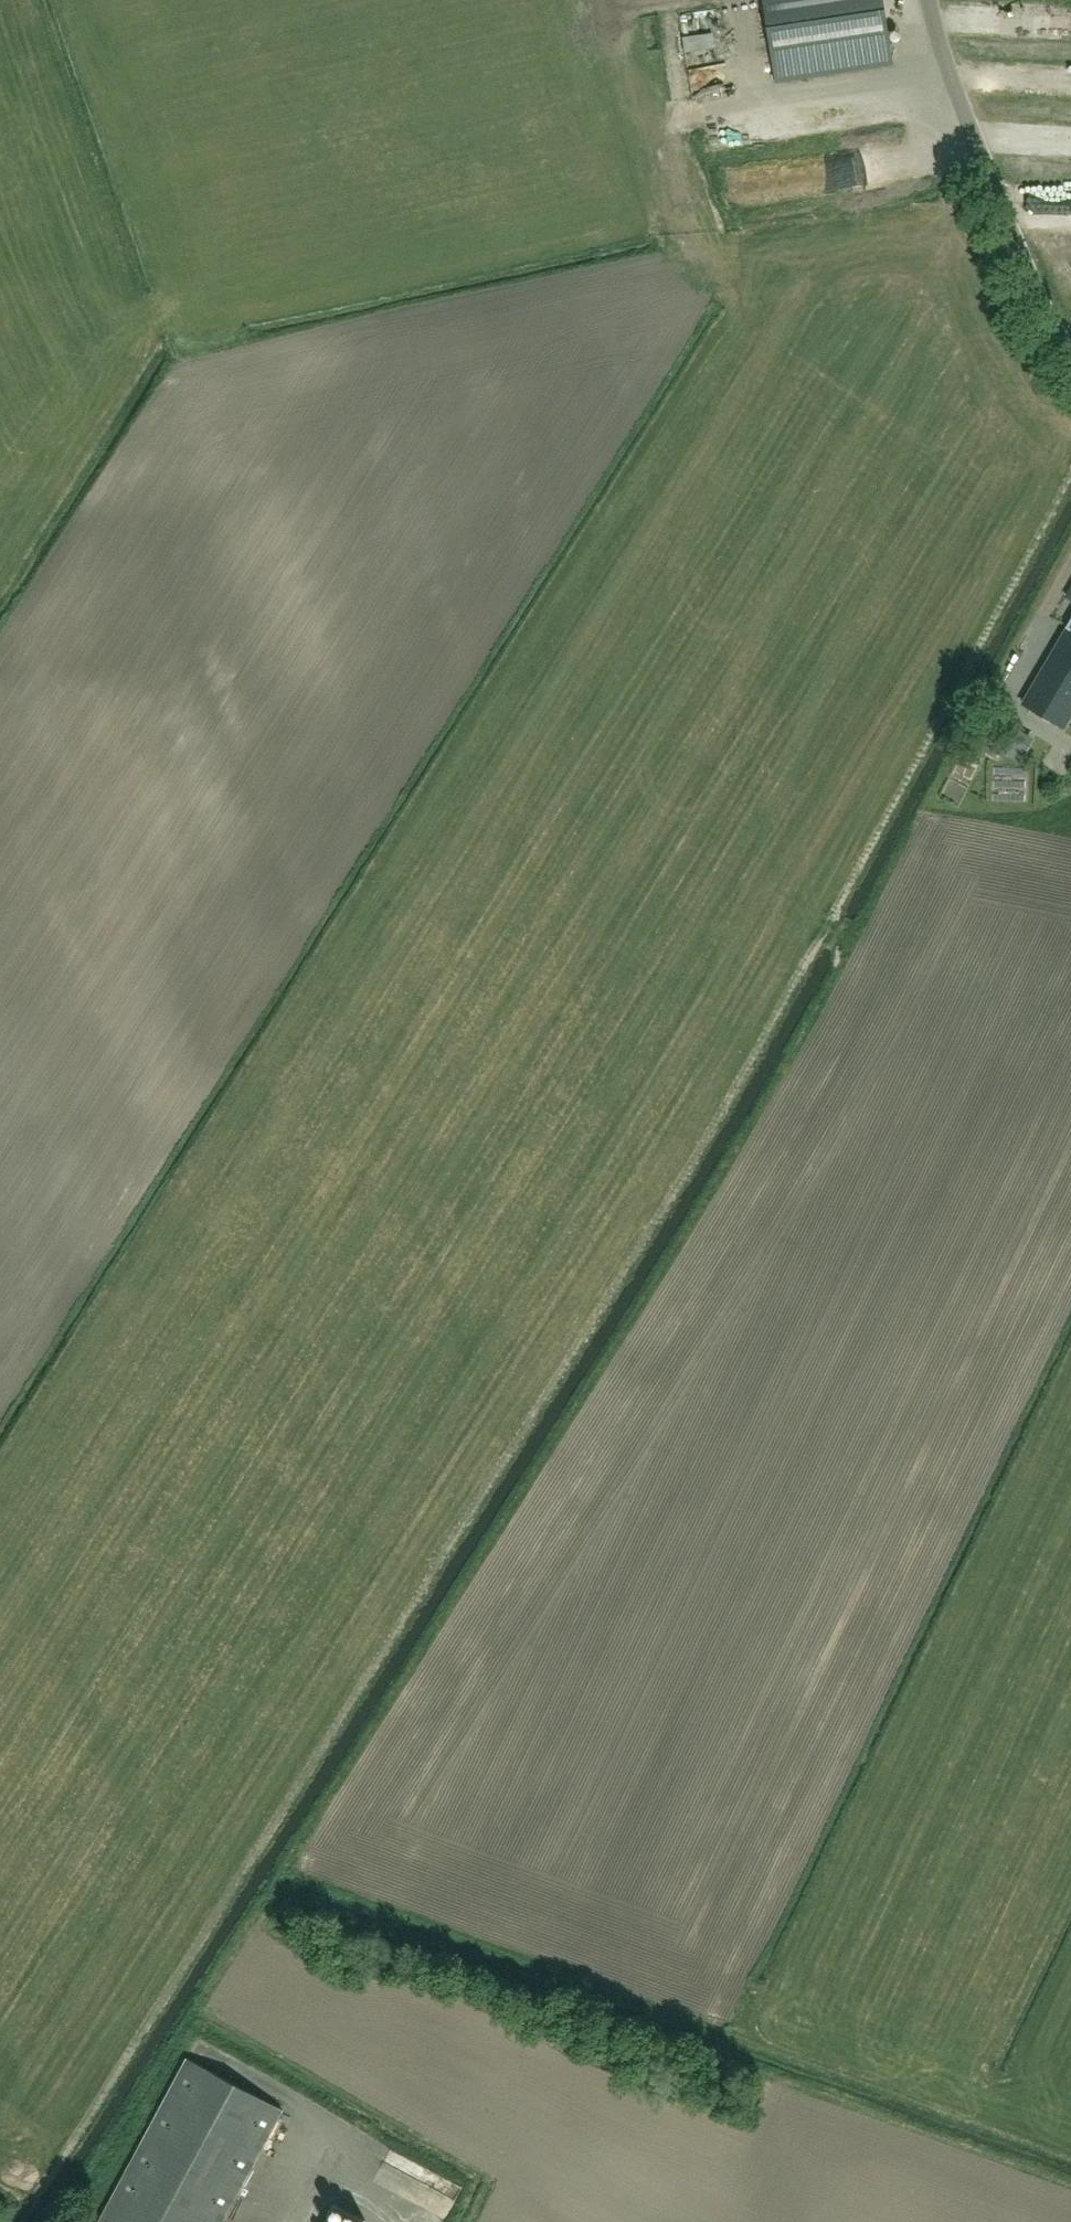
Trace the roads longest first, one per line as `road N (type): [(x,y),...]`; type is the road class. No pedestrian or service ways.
road 1 (unclassified): [(1070,352),(1036,298),(931,0)]

